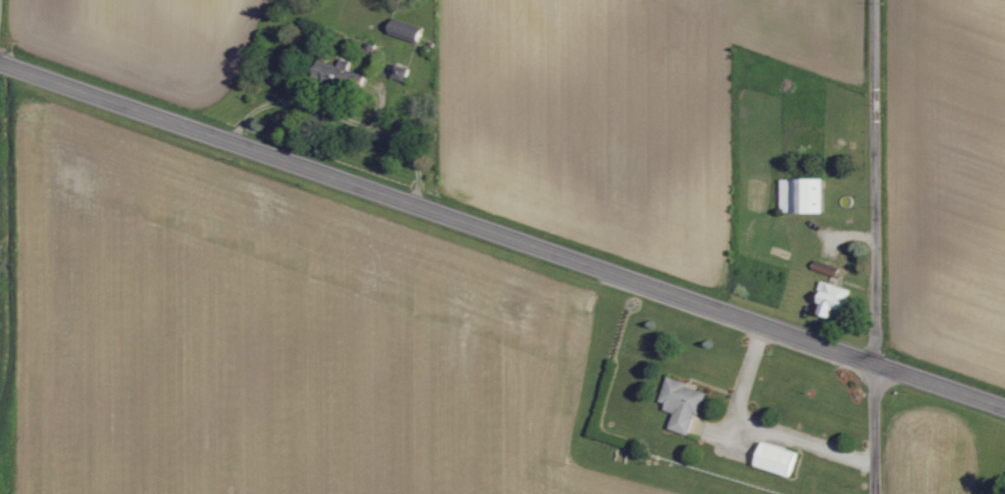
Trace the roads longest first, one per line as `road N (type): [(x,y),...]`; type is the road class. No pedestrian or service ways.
road 1 (primary): [(1004,408),(0,60)]
road 2 (residential): [(876,493),(877,0)]

